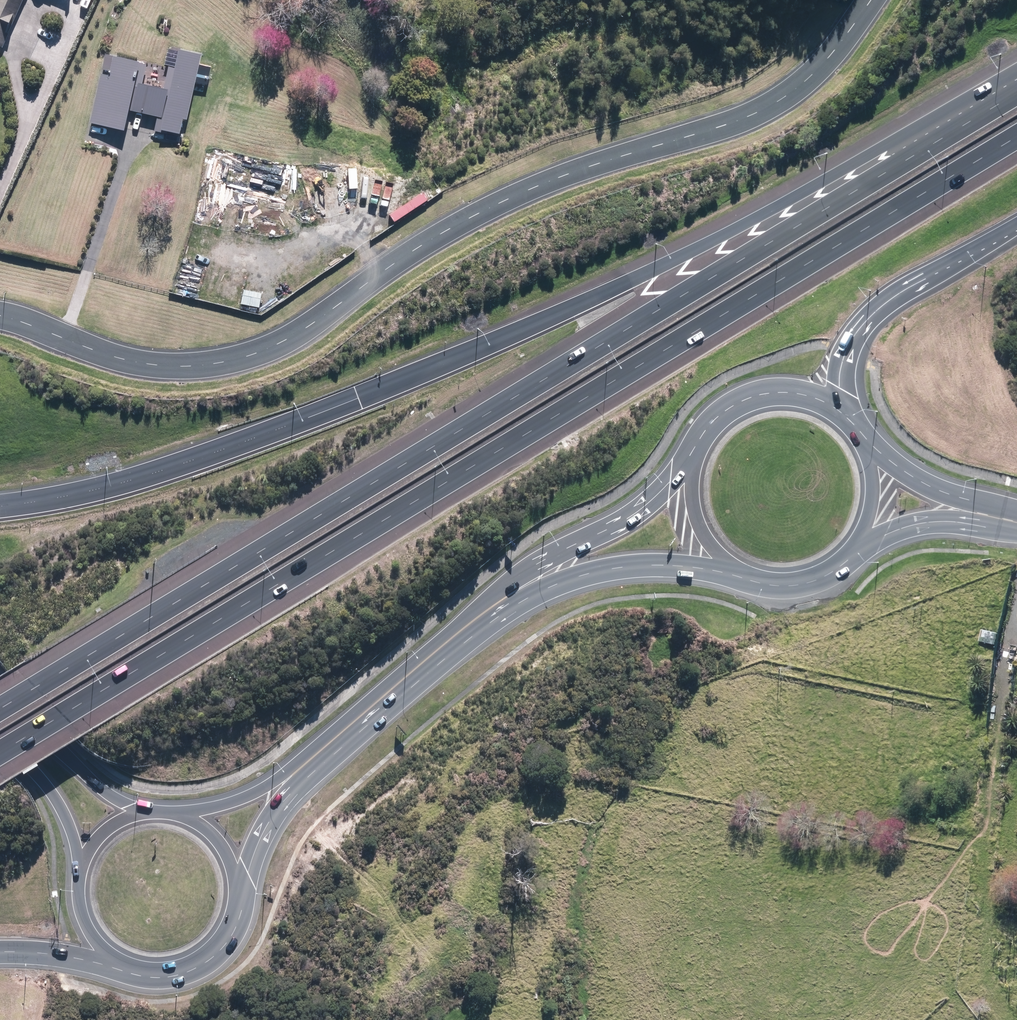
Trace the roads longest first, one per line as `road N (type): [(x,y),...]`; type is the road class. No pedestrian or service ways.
road 1 (motorway): [(1016,137),(0,754)]
road 2 (motorway): [(0,710),(1005,100)]
road 3 (motorway): [(0,494),(198,451),(356,392),(1005,100)]
road 4 (residential): [(871,0),(839,47),(773,96),(714,127),(560,177),(416,247),(305,325),(228,355),(147,357),(0,315)]
road 5 (tertiary): [(590,1019),(622,998),(741,873),(811,729),(815,640)]
road 6 (secondary): [(295,773),(514,594)]
road 7 (motorway): [(1016,230),(881,308),(844,354),(843,415)]
road 8 (secondary): [(749,580),(656,566),(514,594)]
road 9 (secondary): [(514,594),(649,503),(692,453)]
road 10 (secondary): [(239,886),(227,936),(209,955),(160,973),(111,958)]
road 11 (secondary): [(692,453),(715,420),(765,394),(803,395),(843,415)]
road 12 (secondary): [(11,719),(94,792),(145,812)]
road 13 (secondary): [(83,860),(11,719)]
road 14 (secondary): [(749,580),(699,526),(692,453)]
road 15 (secondary): [(867,440),(983,517)]
road 16 (secondary): [(983,517),(915,524),(859,547)]
road 17 (secondary): [(295,773),(239,886)]

